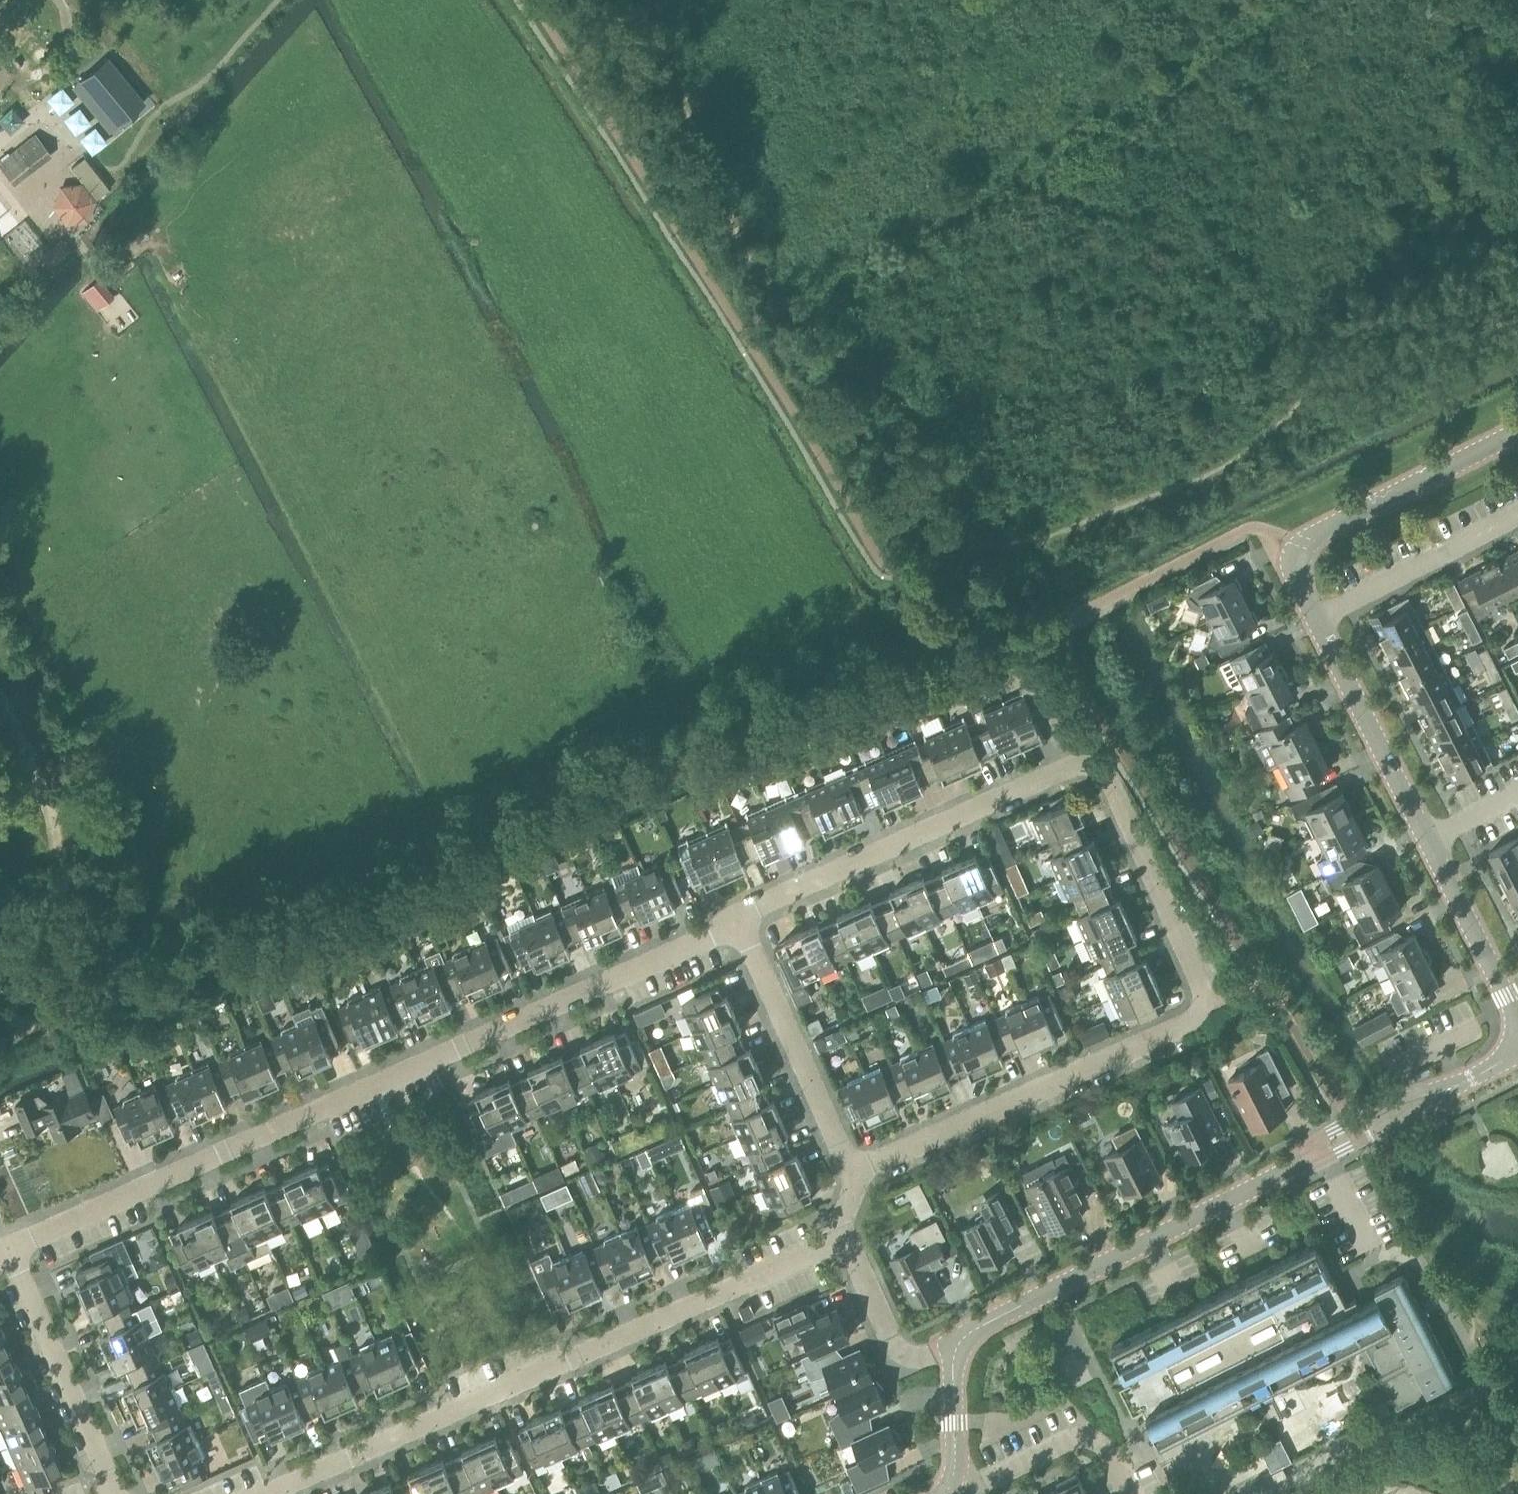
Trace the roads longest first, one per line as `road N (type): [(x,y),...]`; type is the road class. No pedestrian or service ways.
road 1 (residential): [(740,921),(1092,761),(1206,1011),(855,1173)]
road 2 (residential): [(12,1253),(740,921)]
road 3 (residential): [(278,1493),(844,1240)]
road 4 (unclassified): [(957,1348),(981,1327),(1321,1149)]
road 5 (unclassified): [(1318,619),(1299,570),(1303,543),(1517,436)]
road 6 (residential): [(855,1173),(740,921)]
road 7 (residential): [(112,1493),(12,1253)]
road 8 (unclassified): [(1430,844),(1318,619)]
road 9 (residential): [(1318,619),(1517,517)]
road 10 (residential): [(1131,1493),(1093,1441),(1071,1442),(985,1483),(958,1486)]
road 11 (unclassified): [(1517,1026),(1430,844)]
road 12 (residential): [(957,1348),(919,1357),(899,1350),(844,1240)]
road 13 (unclassified): [(958,1486),(957,1348)]
road 14 (unclassified): [(1321,1149),(1329,1134),(1398,1098),(1430,1098)]
road 15 (unclassified): [(1321,1149),(1339,1153),(1422,1111),(1430,1098)]

